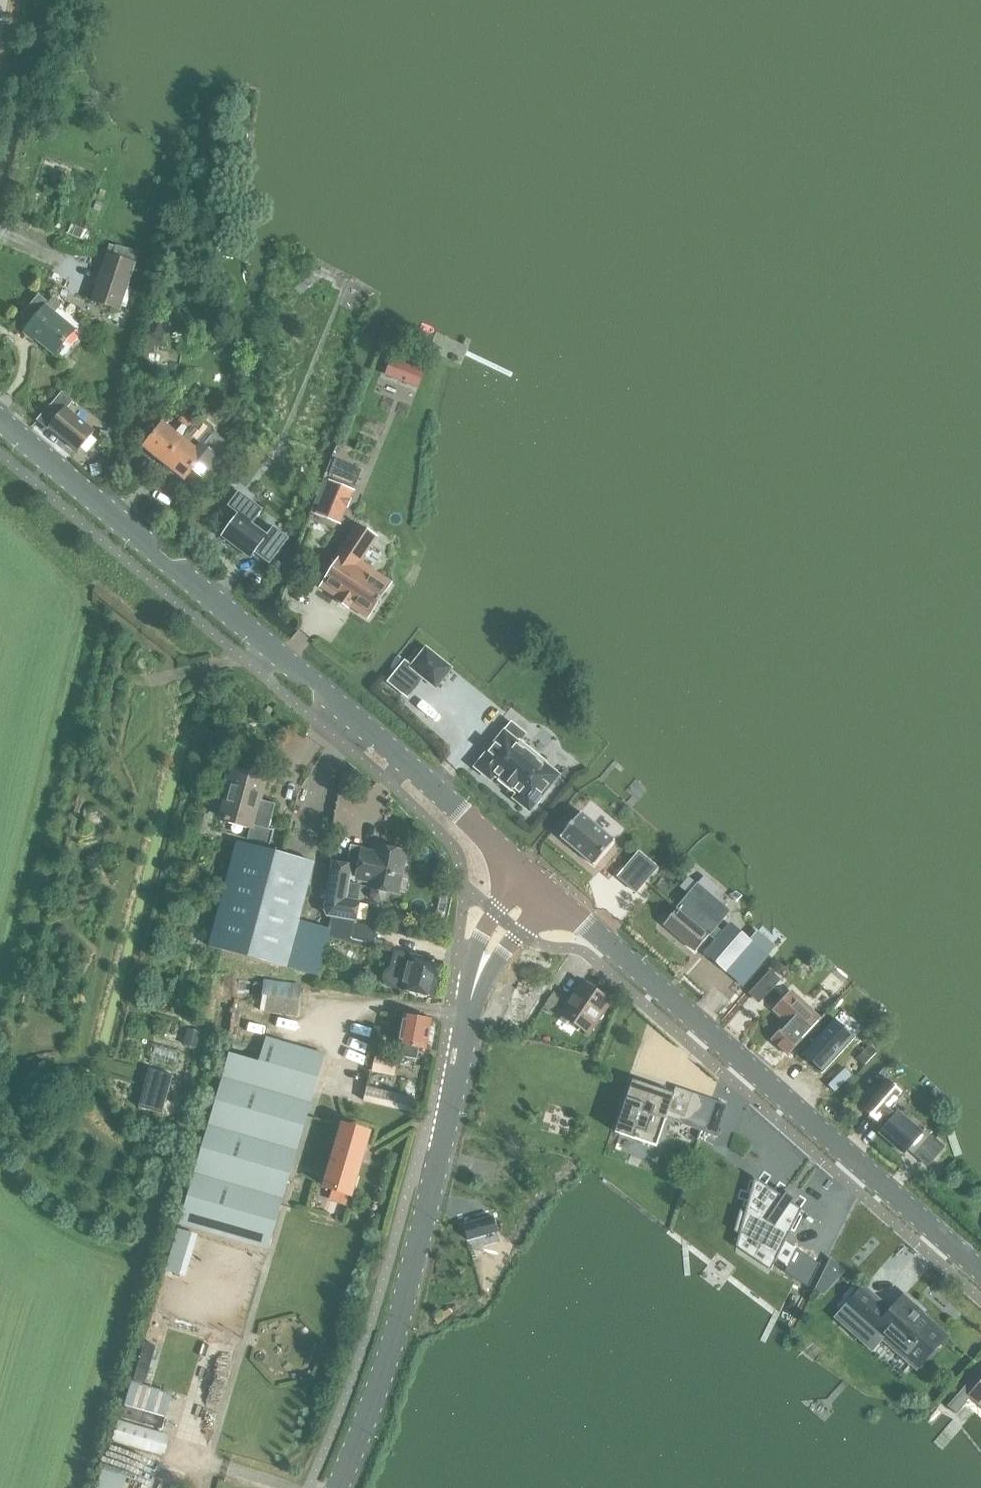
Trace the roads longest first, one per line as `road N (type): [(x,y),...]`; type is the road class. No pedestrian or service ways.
road 1 (tertiary): [(539,885),(0,414)]
road 2 (tertiary): [(337,1487),(406,1286),(476,980),(507,923),(539,885)]
road 3 (tertiary): [(980,1273),(539,885)]

